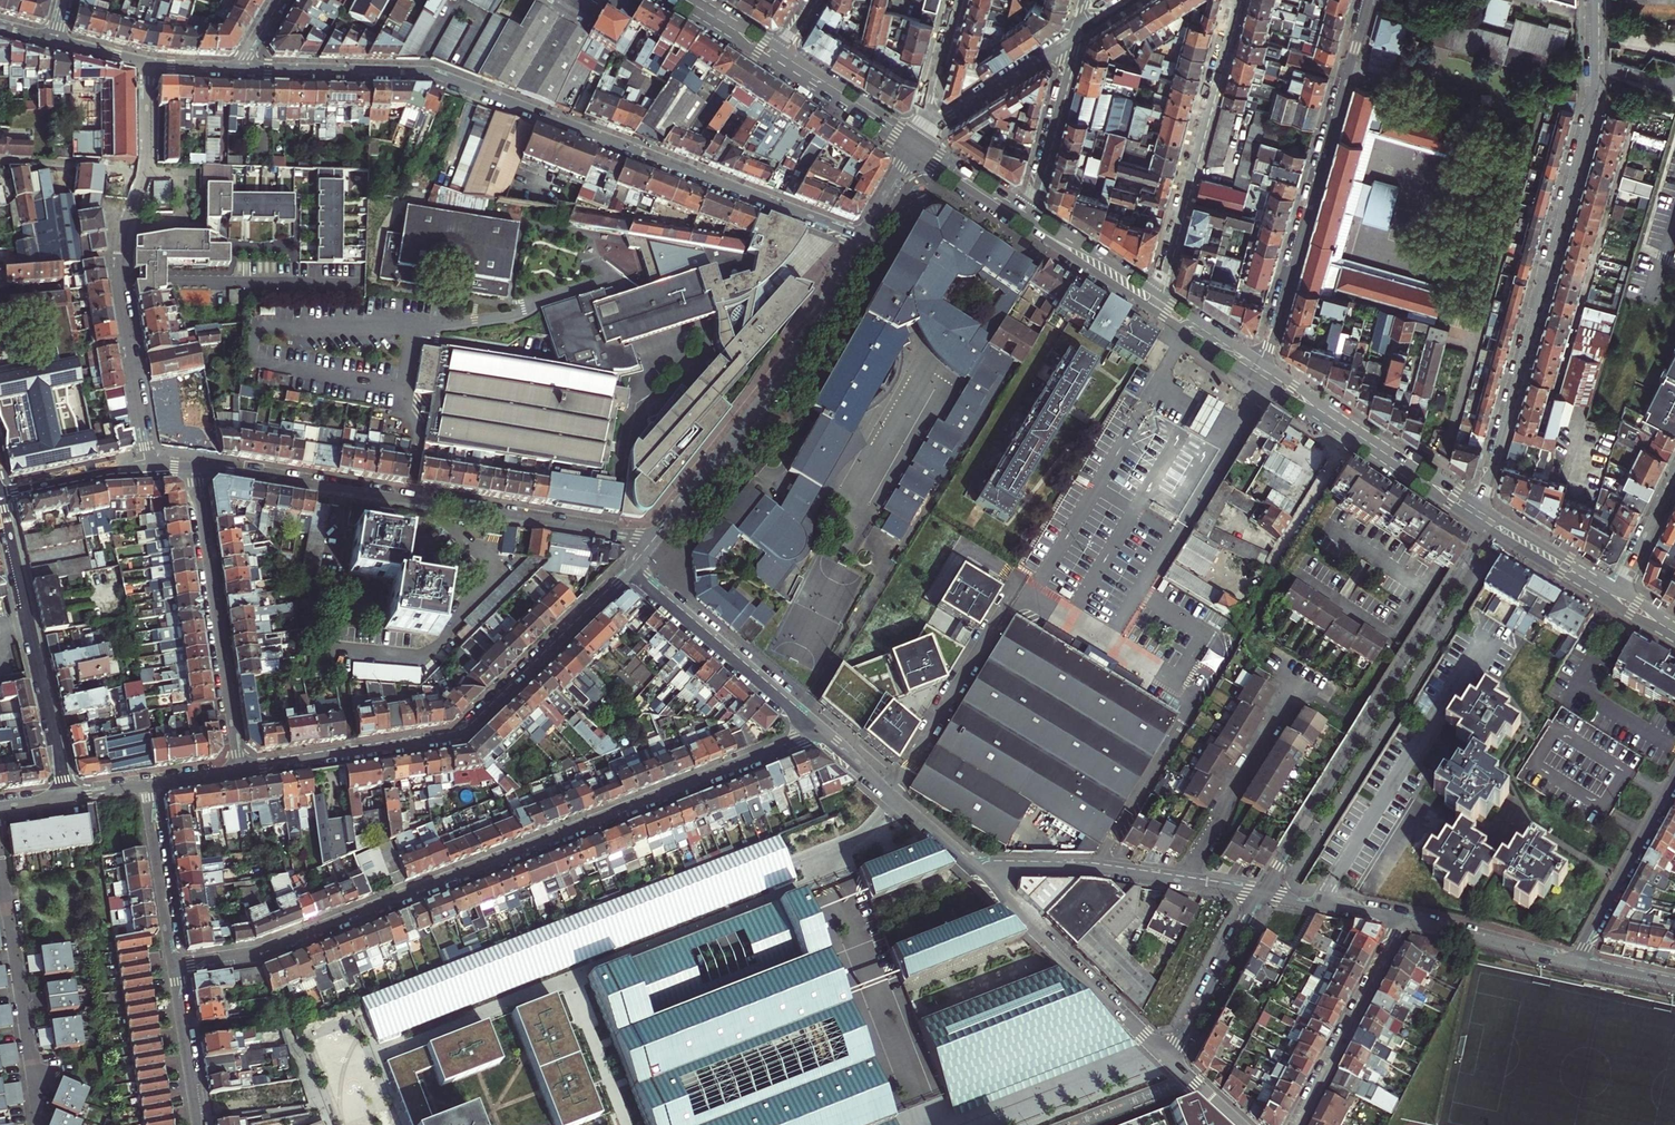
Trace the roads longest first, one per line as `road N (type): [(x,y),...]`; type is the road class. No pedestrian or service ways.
road 1 (residential): [(817,733),(252,959),(174,969)]
road 2 (residential): [(242,69),(430,72),(863,237)]
road 3 (residential): [(1597,0),(1596,102),(1472,509)]
road 4 (tertiary): [(234,771),(459,735),(630,567)]
road 5 (residential): [(654,538),(193,467)]
road 6 (residential): [(1495,523),(1260,893)]
road 7 (residential): [(1258,369),(1369,0)]
road 8 (tertiary): [(654,538),(776,385),(863,237)]
road 9 (residential): [(1234,0),(1163,278),(1149,300)]
road 10 (residential): [(69,796),(0,493)]
road 11 (residential): [(193,467),(234,771)]
road 12 (residential): [(1170,1063),(975,867)]
road 13 (secondary): [(1258,369),(1472,509)]
road 14 (residential): [(630,567),(817,733)]
road 15 (residential): [(0,885),(35,1116)]
road 16 (residential): [(1299,684),(1178,878)]
road 17 (residential): [(1296,1124),(1403,923)]
road 18 (residential): [(150,468),(119,250)]
road 19 (residential): [(975,867),(1178,878)]
road 20 (residential): [(1674,788),(1581,961)]
road 21 (residential): [(1078,28),(1029,218)]
road 22 (residential): [(1260,893),(1170,1063)]
road 23 (residential): [(144,785),(174,969)]
road 24 (residential): [(1403,923),(1581,961)]
road 25 (residential): [(928,125),(1078,28)]
road 26 (secondary): [(777,56),(915,144)]
road 27 (residential): [(174,969),(198,1124)]
road 28 (residential): [(150,468),(0,493)]
road 29 (residential): [(1260,893),(1403,923)]
road 30 (secondary): [(1029,218),(1149,300)]
road 31 (secondary): [(1495,523),(1614,596)]
road 32 (secondary): [(915,144),(1029,218)]
road 33 (residential): [(1614,596),(1674,475)]
road 34 (secondary): [(1149,300),(1258,369)]
road 35 (residential): [(928,125),(954,0)]

